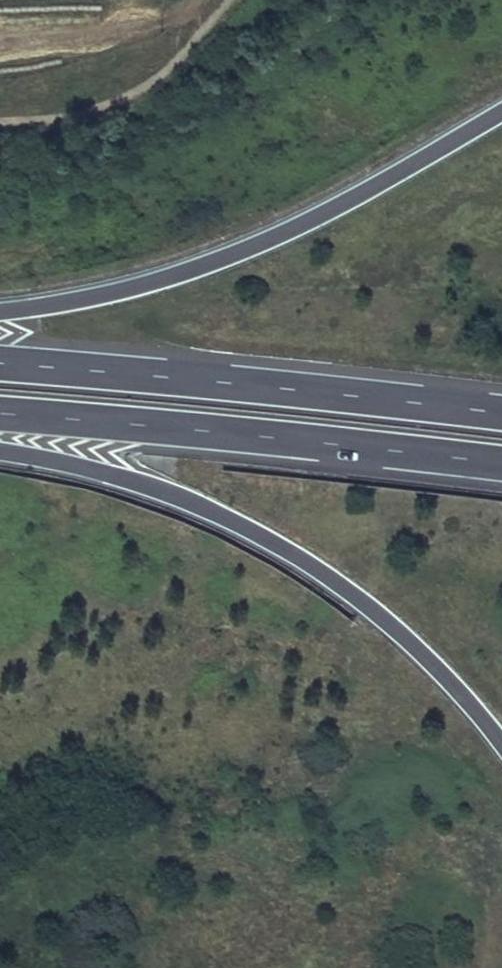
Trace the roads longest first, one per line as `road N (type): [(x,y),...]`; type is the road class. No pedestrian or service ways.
road 1 (trunk): [(0,456),(117,479),(301,559),(458,690),(501,744)]
road 2 (trunk): [(501,113),(247,251),(75,304),(0,313)]
road 3 (trunk): [(0,411),(501,466)]
road 4 (trunk): [(501,414),(0,360)]

